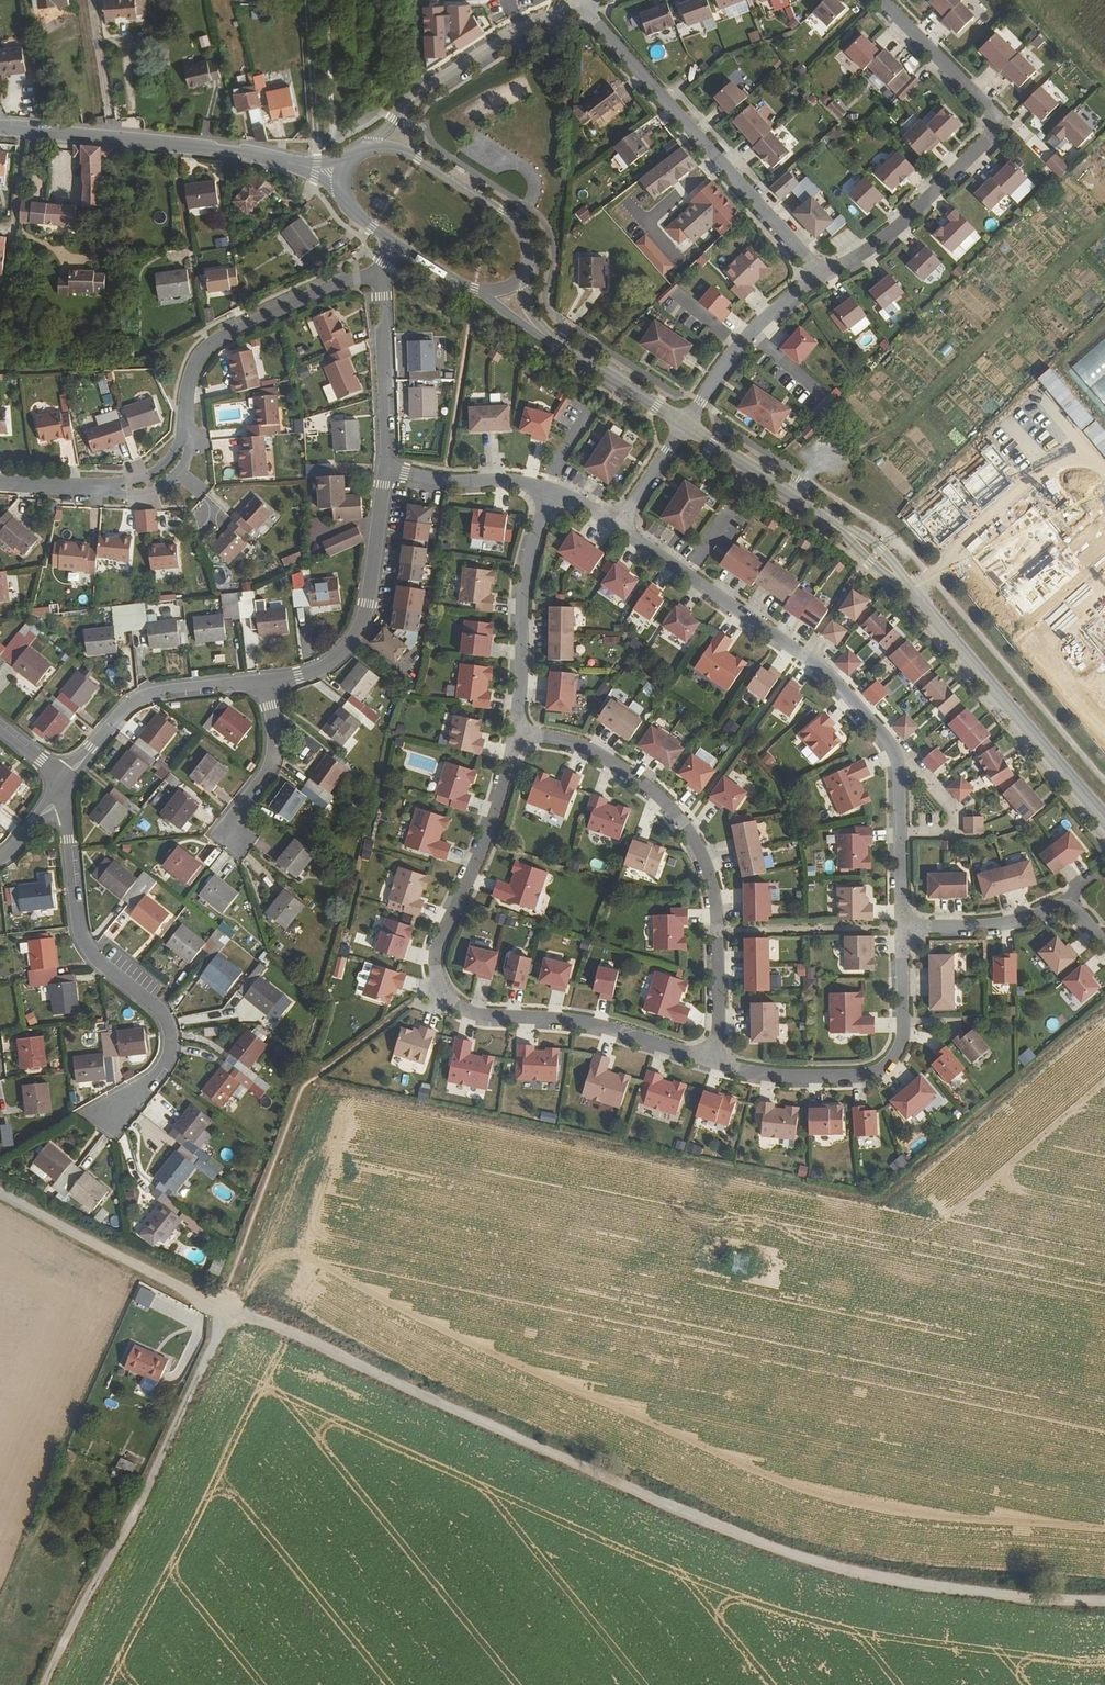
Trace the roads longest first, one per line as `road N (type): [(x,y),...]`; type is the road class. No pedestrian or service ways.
road 1 (track): [(1104,1606),(965,1598),(798,1562),(229,1311),(45,1684)]
road 2 (residential): [(709,1061),(596,1025),(476,1014),(440,983),(435,952),(486,838),(516,732)]
road 3 (residential): [(618,526),(829,672),(885,736),(899,777),(902,928)]
road 4 (residential): [(516,732),(603,756),(654,792),(696,843),(718,930),(719,1017),(709,1061)]
road 5 (residential): [(883,0),(1001,123),(886,236),(823,276)]
road 6 (residential): [(107,1121),(164,1062),(171,1032),(161,1011),(83,939),(61,786)]
road 7 (residential): [(823,276),(581,3)]
road 8 (residential): [(902,928),(904,1030),(884,1066),(855,1075),(778,1076),(709,1061)]
road 9 (tertiary): [(1104,820),(902,582)]
road 10 (tertiary): [(306,167),(0,127)]
road 11 (residential): [(383,276),(348,280),(211,344),(192,370),(186,430)]
road 12 (residential): [(266,679),(329,663),(360,627),(385,468)]
road 13 (unclassified): [(0,1192),(229,1311)]
road 14 (residential): [(516,732),(523,589),(549,489)]
road 15 (residential): [(66,778),(138,699),(266,679)]
road 16 (residential): [(902,928),(999,924),(1068,910),(1104,941)]
road 17 (residential): [(823,276),(750,332),(684,424)]
road 18 (residential): [(406,107),(430,84),(581,3)]
road 19 (residential): [(385,468),(383,276)]
road 20 (track): [(0,369),(192,370)]
road 21 (tertiary): [(843,530),(684,424)]
road 22 (tertiary): [(522,281),(533,263),(518,226),(416,156)]
road 23 (residential): [(266,679),(273,752),(224,827),(238,838)]
road 24 (tertiary): [(684,424),(544,334)]
road 25 (residential): [(385,468),(549,489)]
road 26 (residential): [(104,489),(162,486),(184,464),(186,430)]
road 27 (residential): [(618,526),(684,424)]

